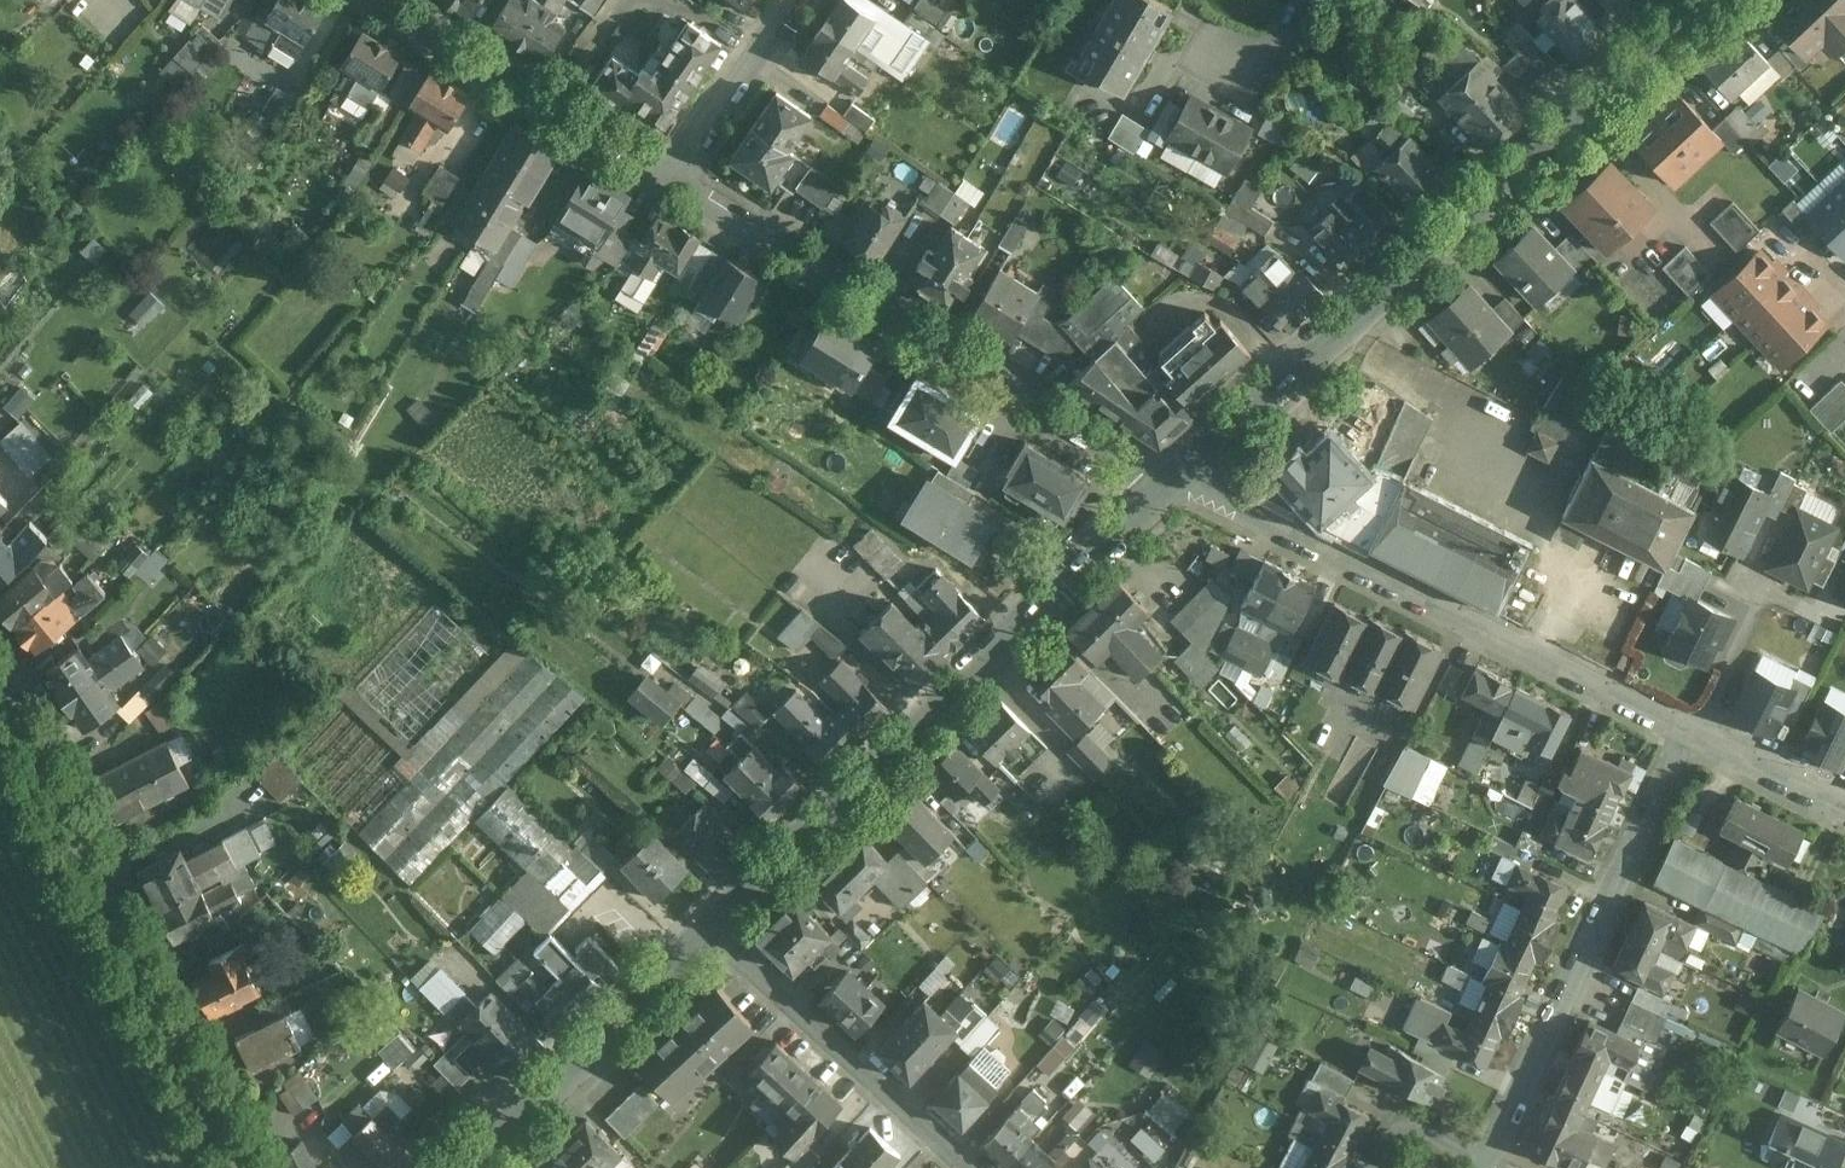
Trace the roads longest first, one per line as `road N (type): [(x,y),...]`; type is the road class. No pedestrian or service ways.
road 1 (tertiary): [(1685,0),(1189,477)]
road 2 (tertiary): [(1189,477),(890,785),(710,931)]
road 3 (residential): [(1189,477),(664,172)]
road 4 (residential): [(1687,729),(1189,477)]
road 5 (residential): [(0,710),(245,1167)]
road 6 (residential): [(1485,1166),(1687,729)]
road 7 (residential): [(710,931),(964,1167)]
road 8 (tertiary): [(710,931),(468,1167)]
road 9 (residential): [(664,172),(389,0)]
road 10 (residential): [(664,172),(787,0)]
road 11 (residential): [(1844,810),(1699,733)]
road 12 (residential): [(1699,733),(1766,594)]
road 13 (residential): [(1485,1166),(1401,1124),(1379,1167)]

